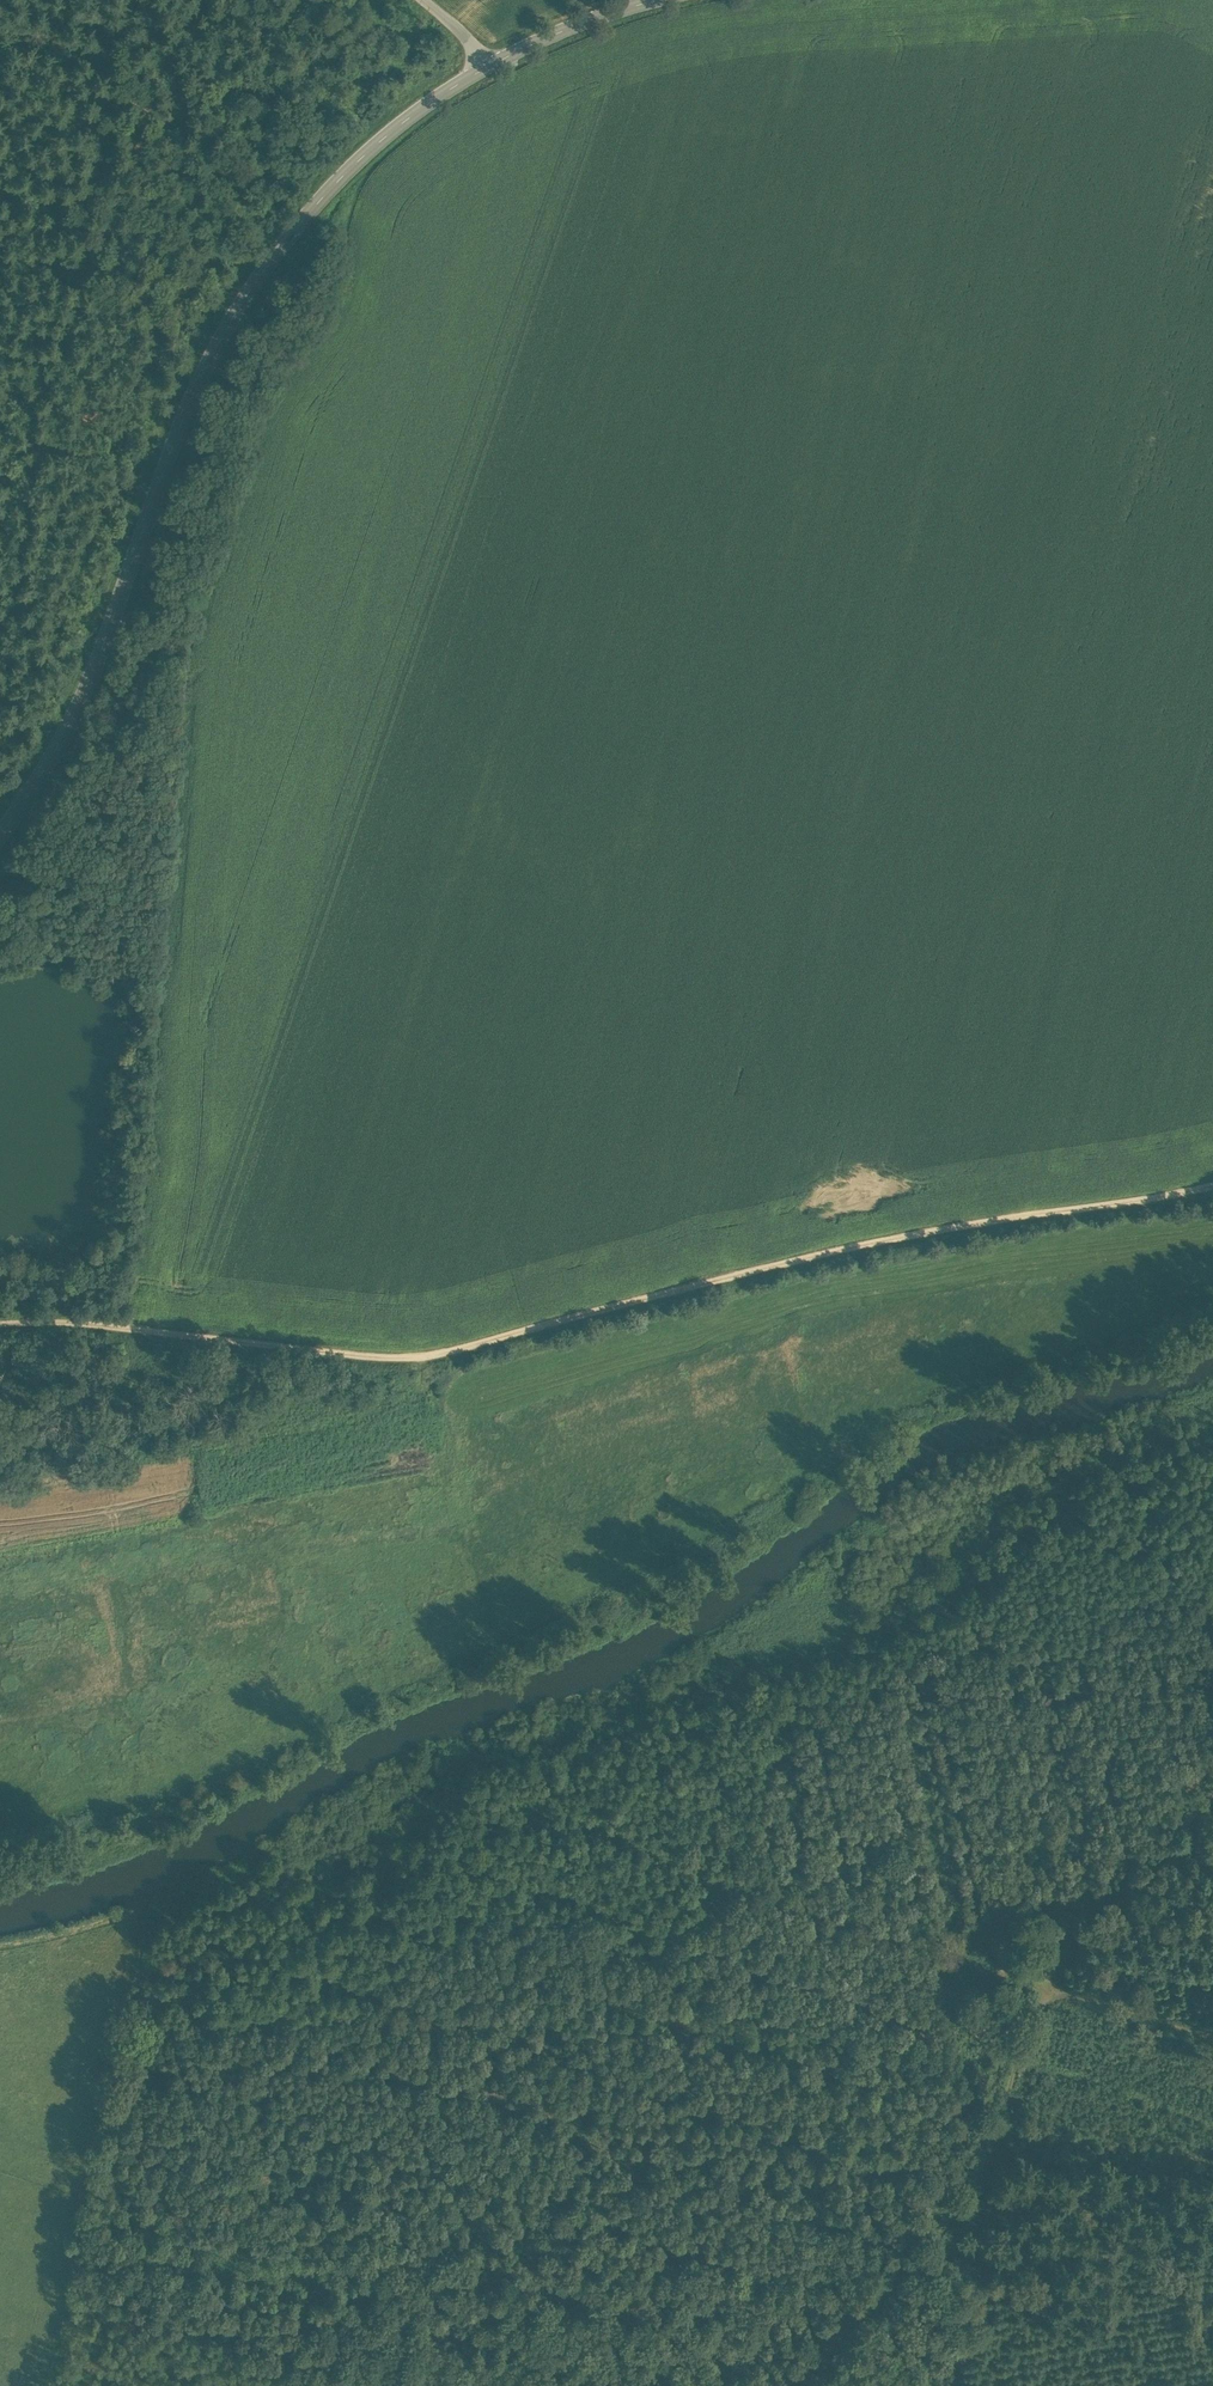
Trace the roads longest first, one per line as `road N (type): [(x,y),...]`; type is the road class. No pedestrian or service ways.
road 1 (track): [(0,1324),(273,1340),(363,1356),(449,1352),(841,1248),(1212,1186)]
road 2 (secondary): [(0,835),(49,761),(94,670),(191,400),(278,251),(352,165),(447,90),(545,38),(653,0)]
road 3 (track): [(1212,2020),(1101,1985),(1067,1989),(1037,2024),(1000,2128),(791,2385)]
road 4 (track): [(45,569),(120,0)]
road 5 (track): [(45,569),(49,761)]

